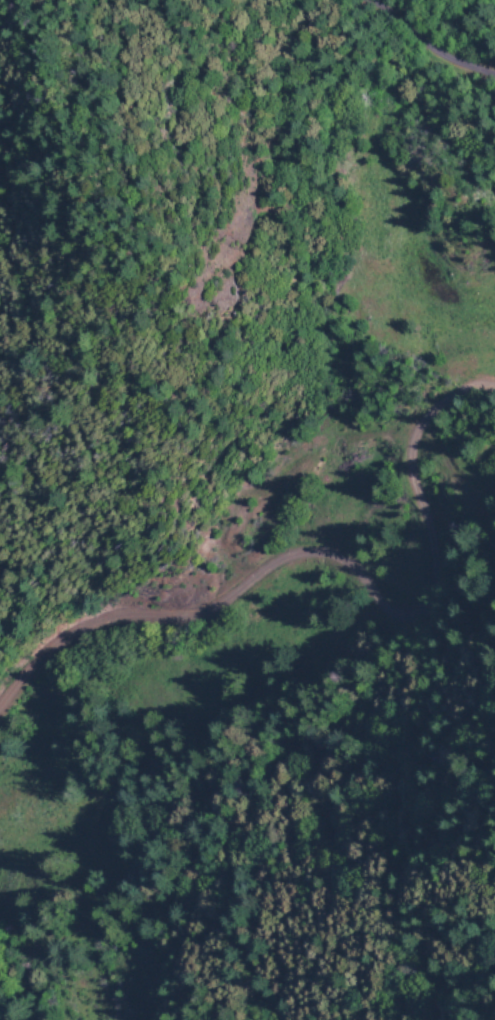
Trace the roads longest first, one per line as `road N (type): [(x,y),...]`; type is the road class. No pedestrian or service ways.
road 1 (residential): [(0,723),(53,625),(265,600),(375,531),(494,638)]
road 2 (residential): [(182,611),(212,688),(291,728),(355,731),(373,721),(376,679),(344,646),(341,631),(350,546)]
road 3 (residential): [(367,0),(386,85),(378,107),(344,108),(282,83),(178,8),(178,0)]
road 4 (residential): [(494,440),(375,531)]

